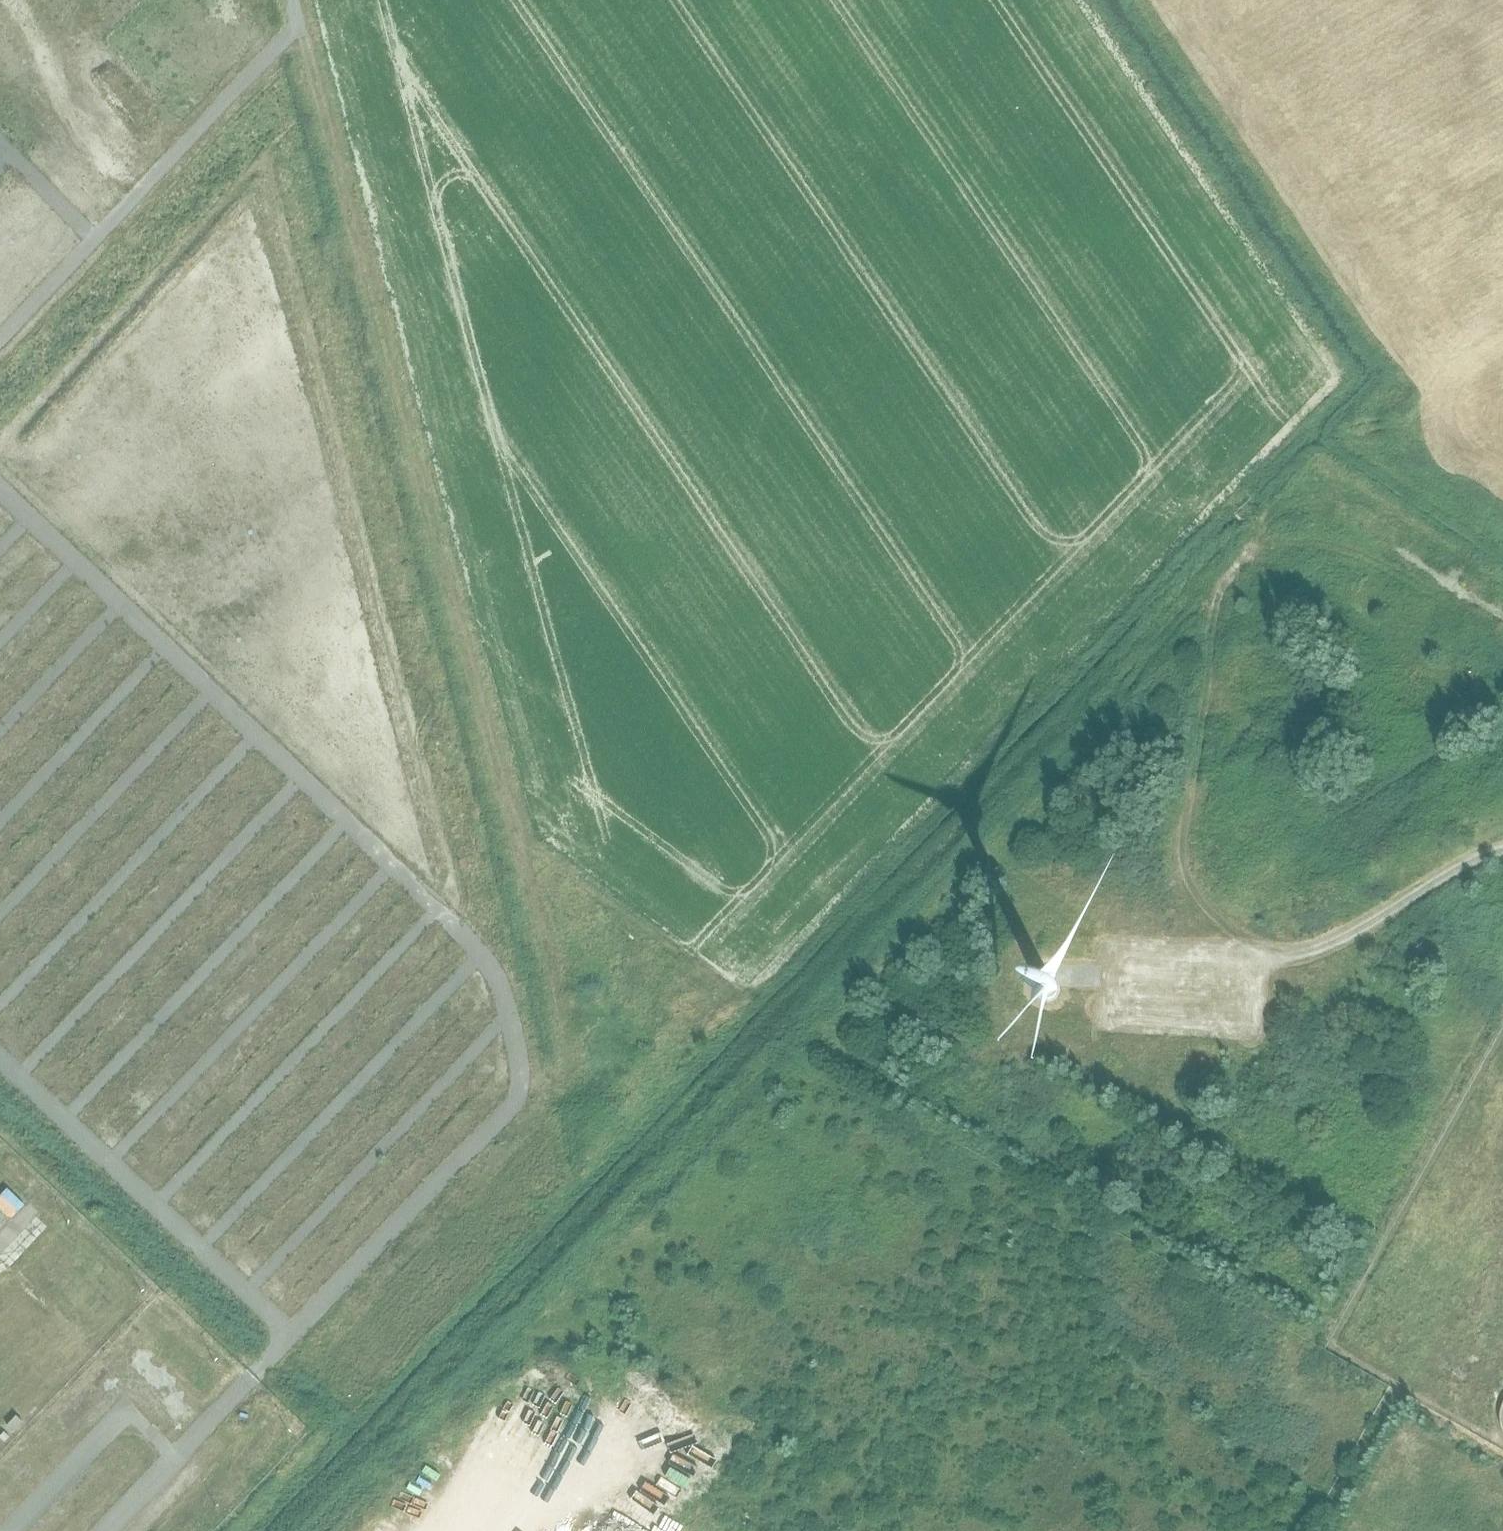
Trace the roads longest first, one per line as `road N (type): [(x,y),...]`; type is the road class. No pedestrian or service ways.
road 1 (track): [(1502,849),(1309,948),(1271,955),(1234,948),(1189,906),(1180,847),(1216,626),(1237,578)]
road 2 (track): [(0,343),(298,21)]
road 3 (track): [(0,139),(97,237)]

